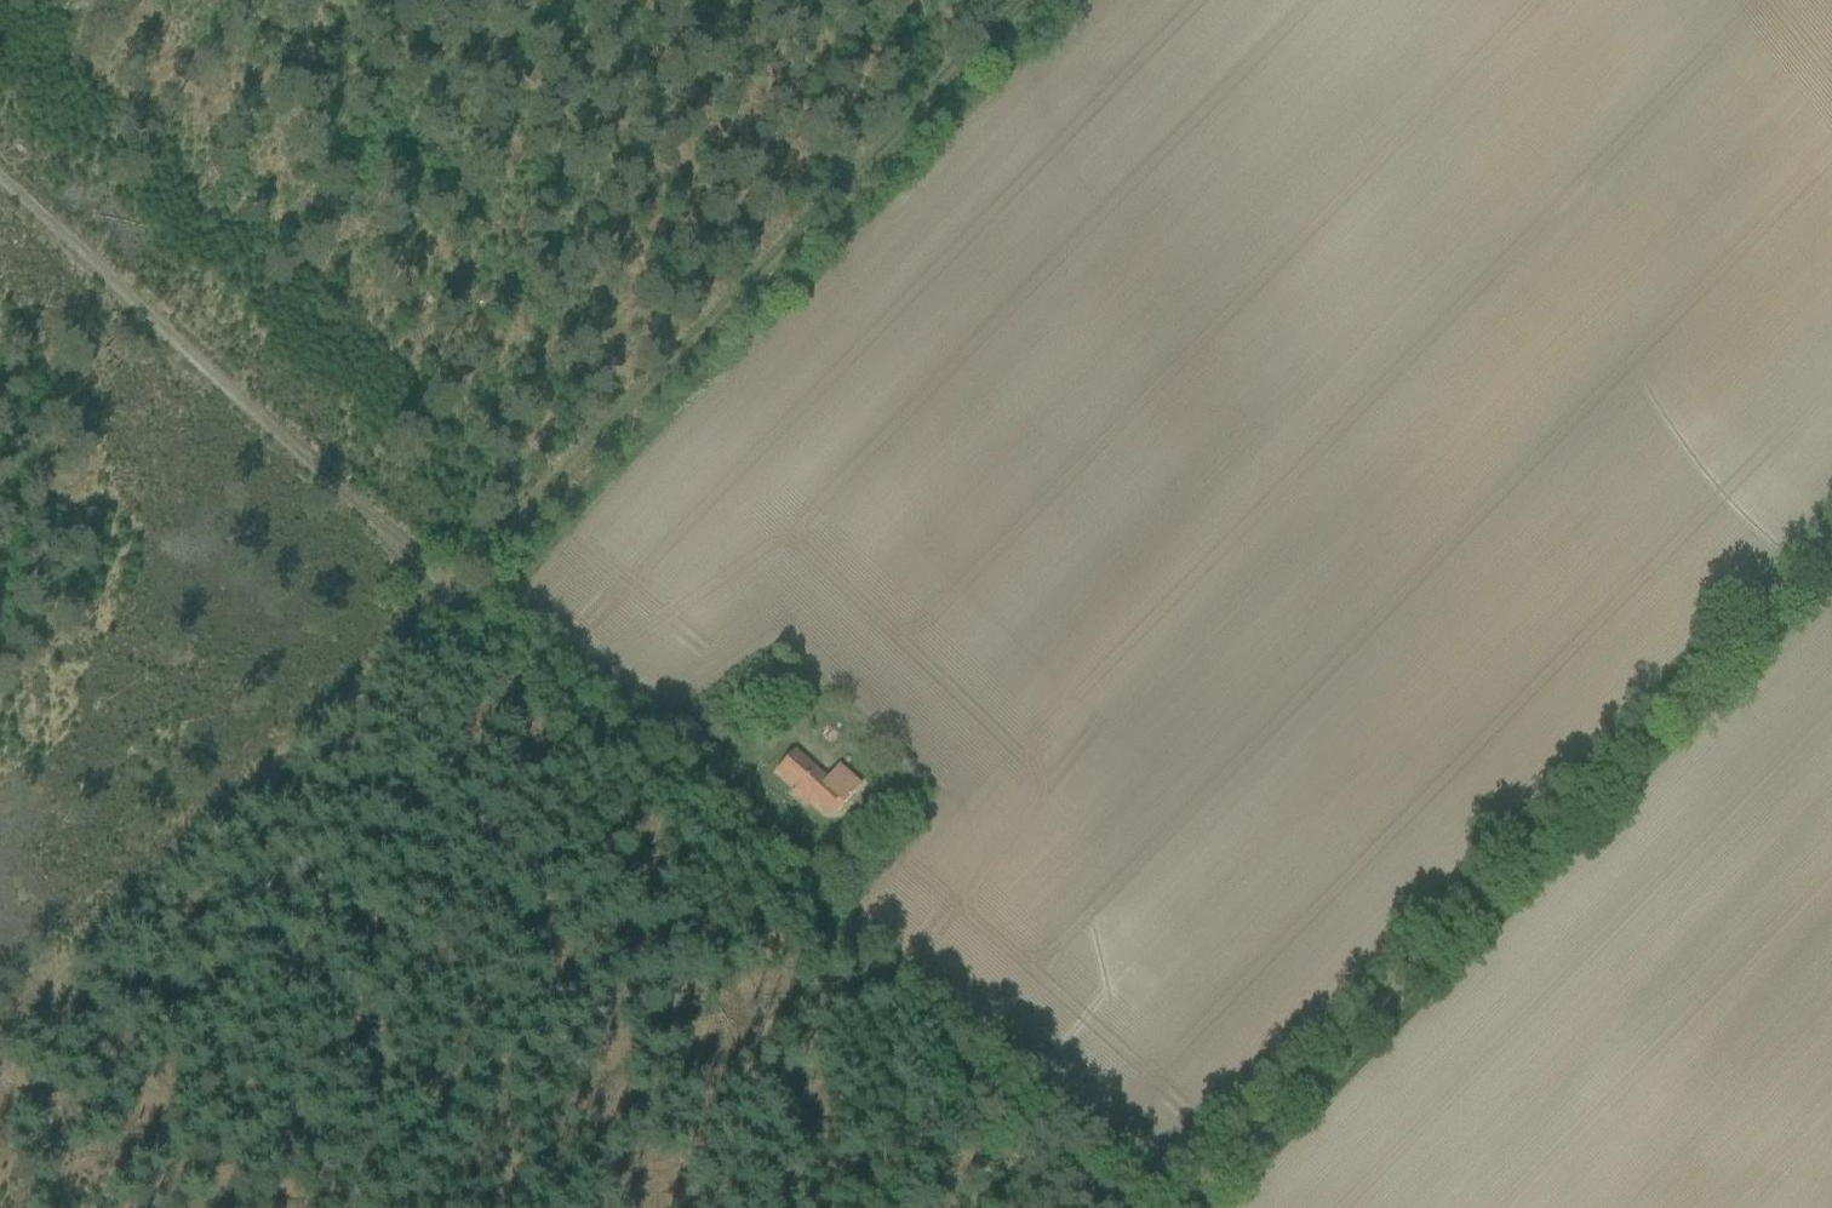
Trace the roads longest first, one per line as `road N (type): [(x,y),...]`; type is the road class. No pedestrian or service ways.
road 1 (track): [(1039,0),(0,1034)]
road 2 (track): [(1185,1207),(1392,981),(1831,538)]
road 3 (track): [(0,181),(454,588)]

